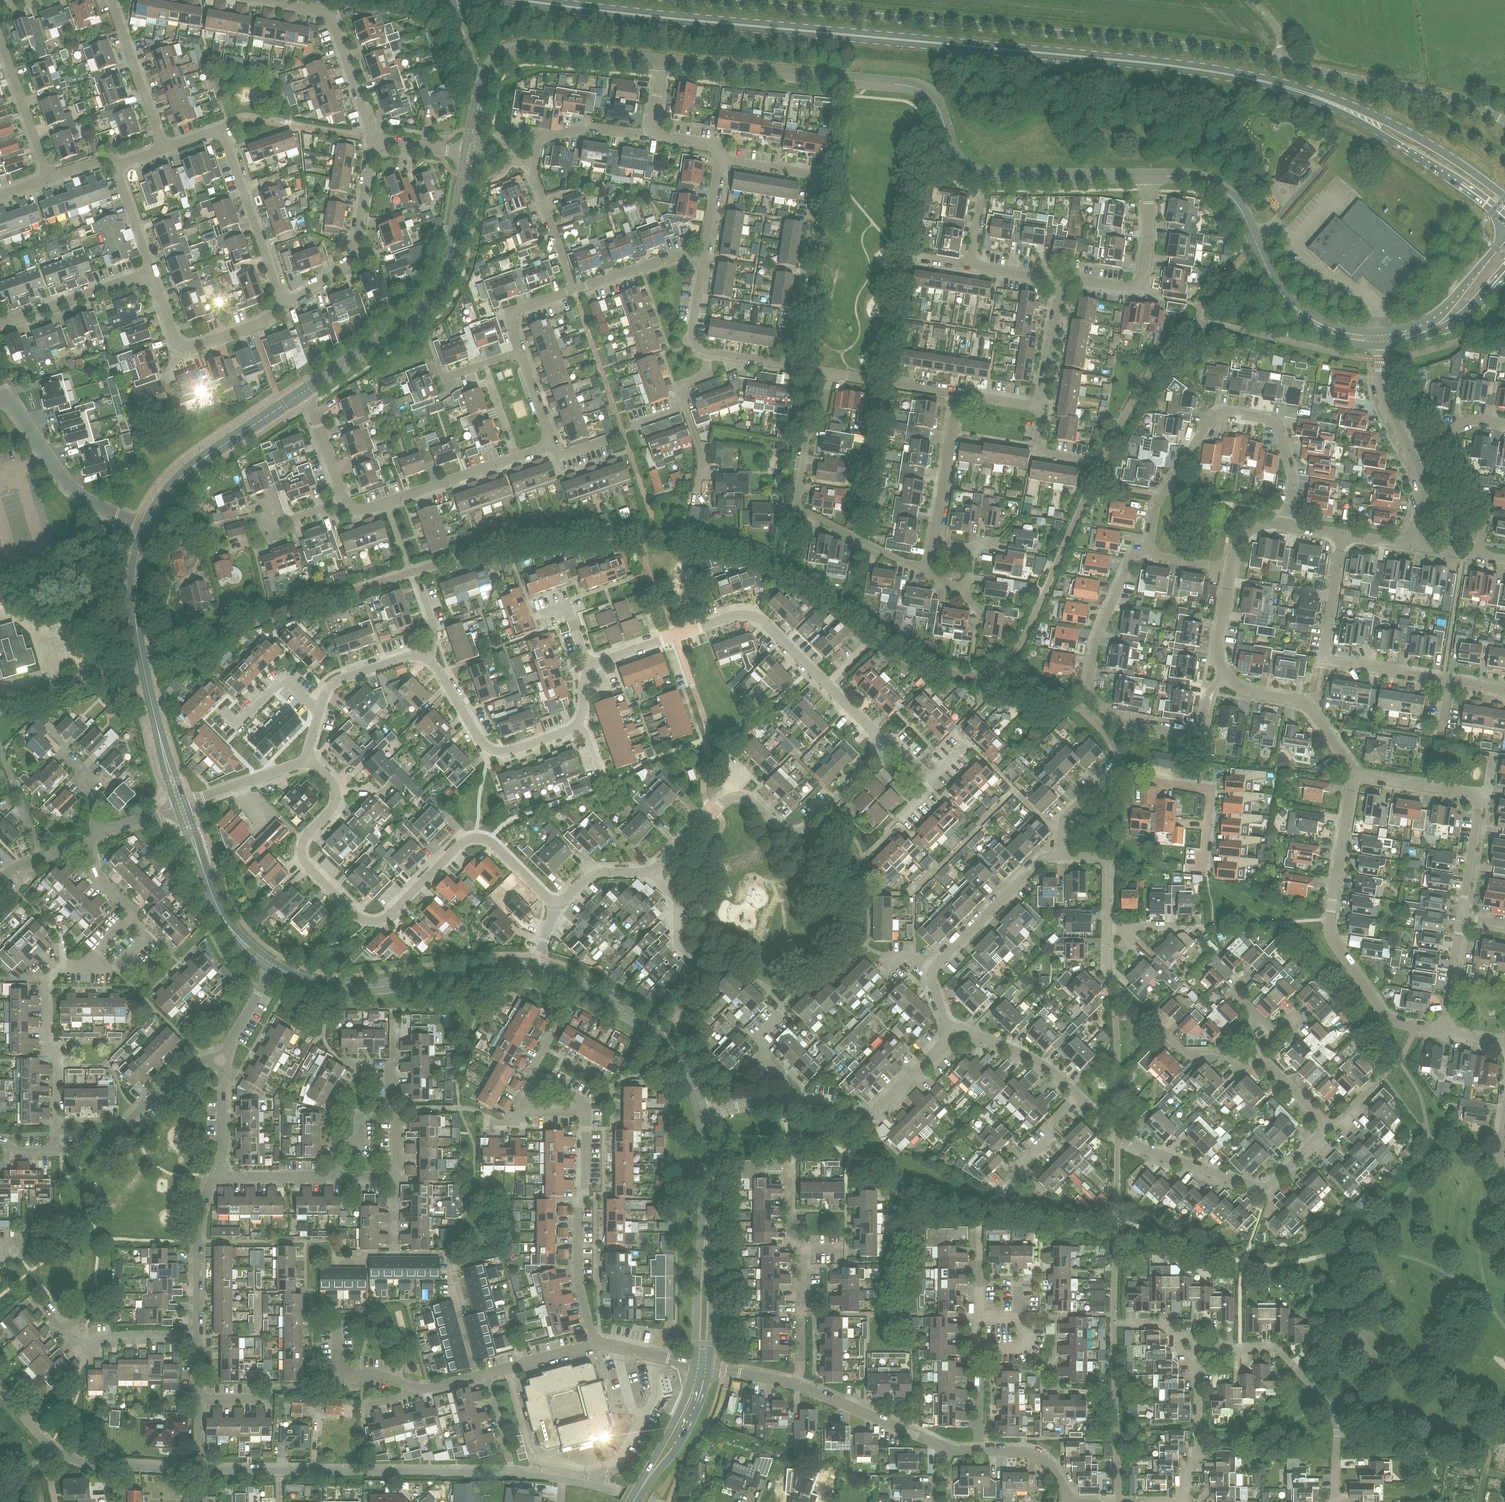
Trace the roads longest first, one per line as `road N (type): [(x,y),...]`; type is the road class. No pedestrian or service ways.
road 1 (primary): [(1335,104),(1205,70),(518,0)]
road 2 (unclassified): [(1283,62),(696,0)]
road 3 (tertiary): [(663,63),(922,90),(961,167),(984,177),(1147,177)]
road 4 (residential): [(557,906),(493,844),(475,837),(391,914),(370,922),(359,917),(302,854),(336,798),(333,783),(304,759)]
road 5 (residential): [(887,746),(759,617),(744,613),(598,661)]
road 6 (residential): [(1147,554),(1130,562),(1098,636),(1089,692),(1114,719),(1189,735),(1204,727),(1209,693),(1225,679)]
road 7 (residential): [(1147,554),(1162,495),(1214,418),(1227,412),(1279,428),(1291,480),(1285,524)]
road 8 (residential): [(1351,777),(1331,936),(1390,1020),(1442,1033)]
road 9 (residential): [(652,873),(728,798),(751,799),(783,831),(805,830),(887,746)]
road 10 (tertiary): [(1147,177),(1193,177),(1231,196),(1269,274),(1304,317),(1331,332),(1380,339)]
road 11 (residential): [(1504,690),(1324,659),(1343,534)]
road 12 (residential): [(1333,1128),(1276,1185),(1257,1188),(1137,1145),(1078,1097)]
road 13 (residential): [(928,574),(795,507),(806,439),(824,409),(829,373)]
road 14 (residential): [(1063,857),(1067,818),(1118,770),(1210,788),(1204,867)]
road 15 (tertiary): [(148,529),(135,575),(137,625),(181,804)]
road 16 (tertiary): [(273,967),(350,990),(494,969),(537,971)]
road 17 (residential): [(1336,1501),(1337,1433),(1313,1386),(1276,1348),(1197,1349)]
road 18 (residential): [(519,352),(510,324),(516,310),(676,255),(703,260)]
road 19 (residential): [(594,1344),(578,1276),(587,1114)]
road 20 (tertiary): [(537,971),(614,1006),(662,1039),(704,1117)]
road 21 (unclassified): [(1504,123),(1459,101),(1283,62)]
road 22 (tertiary): [(457,234),(446,281),(428,308),(305,392)]
road 23 (residential): [(198,1470),(77,1460),(51,1448),(0,1387)]
road 24 (residential): [(508,1367),(531,1457),(608,1464),(643,1417)]
road 25 (residential): [(56,1151),(56,1049),(45,1049),(45,988),(53,972),(85,965)]
road 26 (residential): [(1417,545),(1424,488),(1381,387),(1380,339)]
road 27 (tertiary): [(305,392),(195,466),(148,529)]
road 28 (primary): [(1335,104),(1504,224)]
road 29 (residential): [(284,307),(352,263),(374,139)]
road 30 (unclassified): [(788,1101),(875,1114),(957,1029)]
road 31 (residential): [(148,529),(65,481),(9,397),(0,397)]
road 32 (residential): [(578,726),(510,751),(487,748),(427,659)]
road 33 (residential): [(222,1060),(186,1066),(99,1150),(56,1151)]
road 34 (residential): [(374,139),(330,15),(266,0)]
road 35 (tertiary): [(484,85),(496,61),(523,50),(663,63)]
road 36 (primary): [(1504,197),(1436,148),(1335,104)]
road 37 (residential): [(1220,1051),(1180,1050),(1124,994),(1106,973),(1106,928)]
road 38 (tertiary): [(181,804),(225,918),(273,967)]
road 39 (residential): [(284,307),(220,128)]
road 40 (residential): [(1504,424),(1479,419),(1453,428),(1485,515),(1479,556)]
road 41 (residential): [(818,181),(788,365)]
road 42 (residential): [(1062,283),(1140,283),(1147,177)]
road 43 (residential): [(517,458),(364,510),(344,501)]
road 44 (residential): [(932,975),(1042,861),(1063,857)]
road 45 (residential): [(198,1335),(117,1336),(85,1346),(57,1323),(57,1303)]
road 46 (residential): [(1225,679),(1312,711),(1351,777)]
road 47 (residential): [(947,1451),(798,1386)]
road 48 (residential): [(198,1335),(198,1226),(213,1177)]
road 49 (residential): [(151,271),(0,323)]
road 50 (residential): [(162,148),(112,0)]
road 51 (residential): [(1182,1501),(1199,1459),(1197,1349)]
road 52 (residential): [(396,1177),(393,1023)]
road 53 (residential): [(253,326),(182,344),(151,271)]
road 54 (residential): [(934,543),(958,394)]
road 55 (residential): [(198,1399),(261,1399),(274,1389),(344,1379)]
road 56 (residential): [(49,178),(0,37)]
road 57 (residential): [(351,1471),(204,1470)]
road 58 (residential): [(216,706),(237,727),(285,680),(319,711)]
road 59 (tertiary): [(704,1117),(705,1258)]
road 60 (unclassified): [(1078,1097),(1016,1052),(957,1029)]
road 61 (tertiary): [(1504,236),(1441,315),(1409,337)]
road 62 (residential): [(566,270),(533,172),(544,138)]
road 63 (residential): [(798,1386),(802,1250)]
road 64 (residential): [(427,659),(410,655),(332,682),(319,711)]
road 65 (residential): [(304,759),(181,804)]
road 66 (residential): [(958,394),(829,373)]
road 67 (residential): [(1477,802),(1351,777)]
road 68 (residential): [(1005,1187),(1054,1136),(1046,1128),(1078,1097)]
road 69 (tertiary): [(648,1477),(678,1445),(707,1368)]
road 70 (residential): [(1042,407),(1062,283)]
road 71 (residential): [(475,1376),(451,1253)]
road 72 (residential): [(336,1177),(213,1177)]
road 73 (tertiary): [(1409,337),(1457,322),(1504,268)]
road 74 (tertiary): [(694,1365),(648,1477)]

